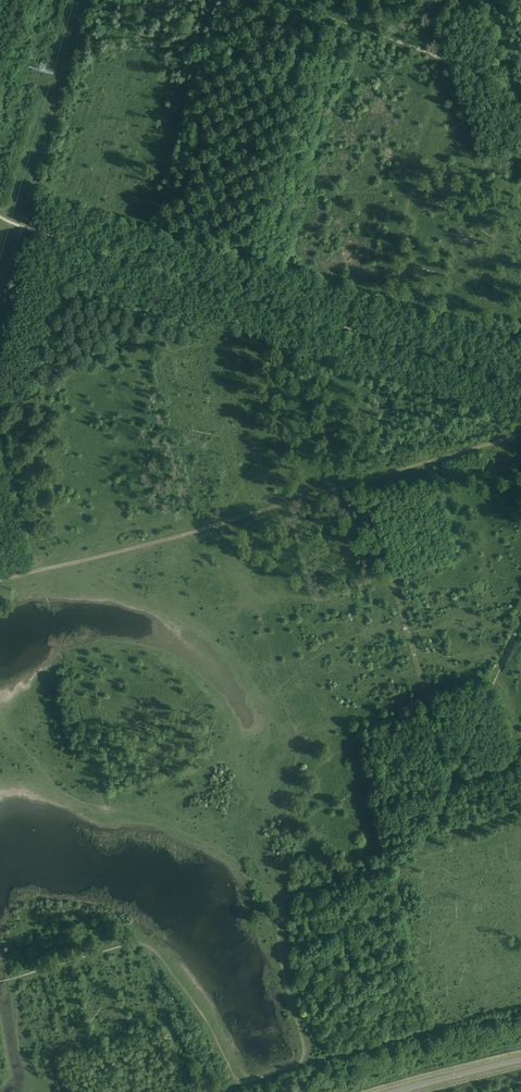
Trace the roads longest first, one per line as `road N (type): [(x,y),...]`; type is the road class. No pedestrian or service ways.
road 1 (track): [(520,433),(167,539),(0,580)]
road 2 (track): [(139,942),(207,1025),(235,1082),(254,1081),(299,1064),(306,1049),(281,962),(279,902)]
road 3 (track): [(89,0),(0,310)]
road 4 (track): [(520,84),(282,0)]
road 5 (tertiary): [(391,1091),(520,1058)]

